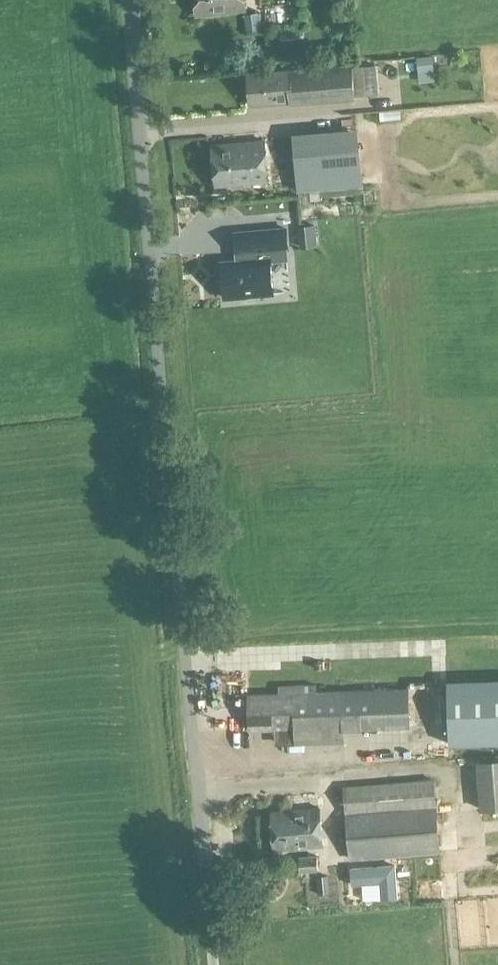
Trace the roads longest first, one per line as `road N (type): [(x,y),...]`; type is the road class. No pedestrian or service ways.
road 1 (unclassified): [(217,964),(125,0)]

